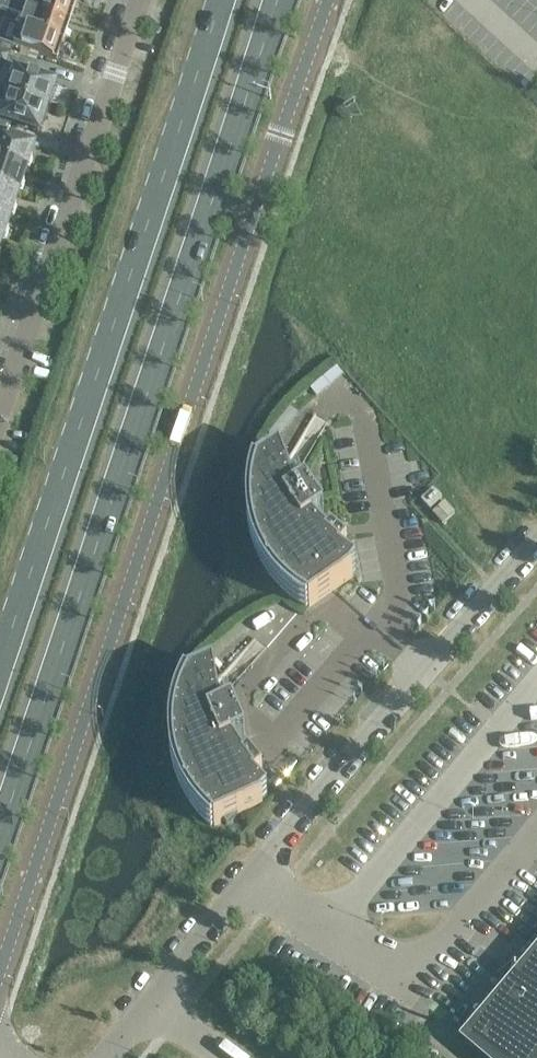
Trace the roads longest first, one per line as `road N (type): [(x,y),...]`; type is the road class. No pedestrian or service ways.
road 1 (tertiary): [(0,981),(331,0)]
road 2 (primary): [(0,827),(277,0)]
road 3 (primary): [(218,0),(0,661)]
road 4 (unclassified): [(101,1057),(536,541)]
road 5 (residential): [(138,0),(0,404)]

